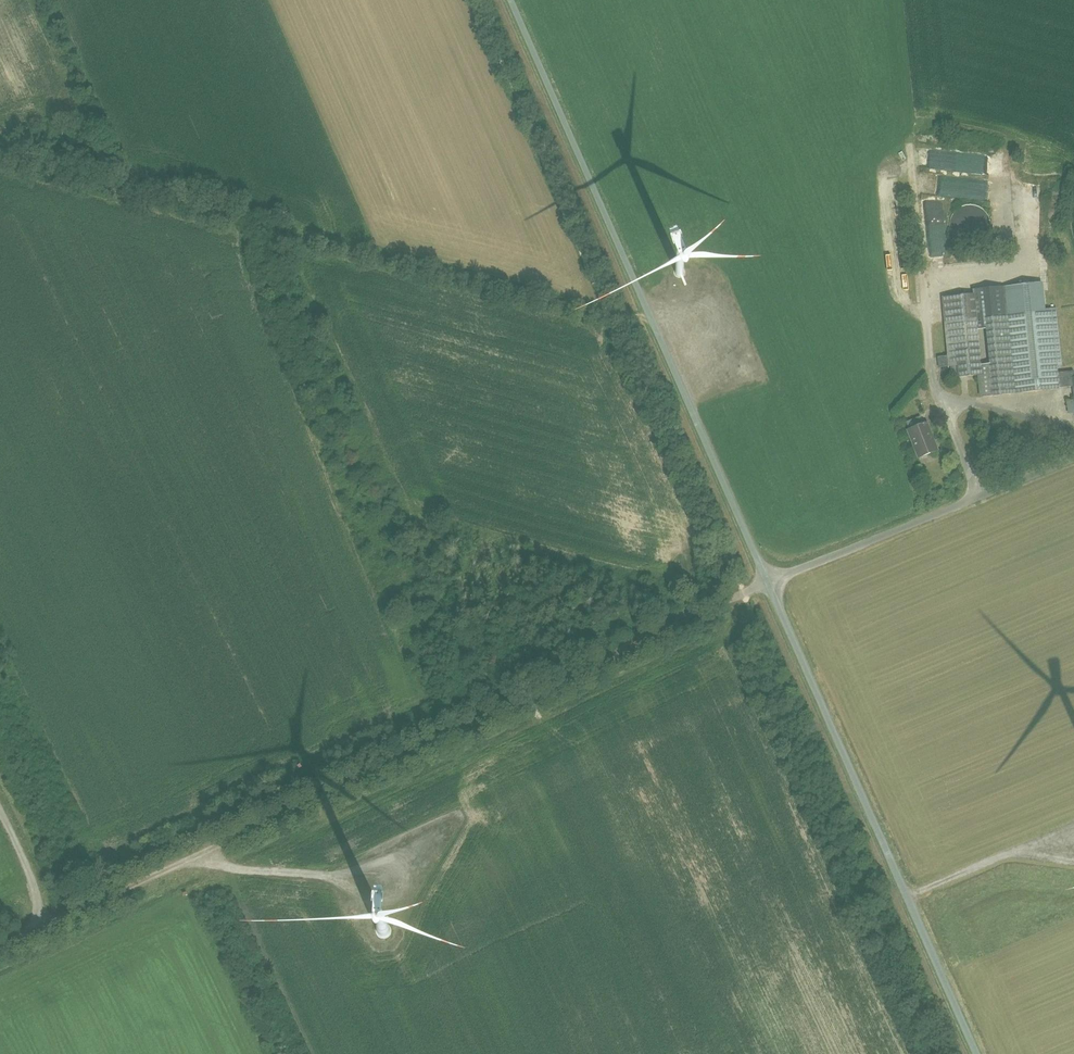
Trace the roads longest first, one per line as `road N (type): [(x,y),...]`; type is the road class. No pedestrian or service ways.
road 1 (unclassified): [(52,926),(768,584)]
road 2 (unclassified): [(768,584),(507,0)]
road 3 (unclassified): [(974,1053),(768,584)]
road 4 (track): [(300,235),(649,322)]
road 5 (unclassified): [(1073,460),(768,584)]
road 6 (track): [(376,901),(356,883),(214,867),(199,856)]
road 7 (track): [(1073,846),(1023,850),(907,901)]

